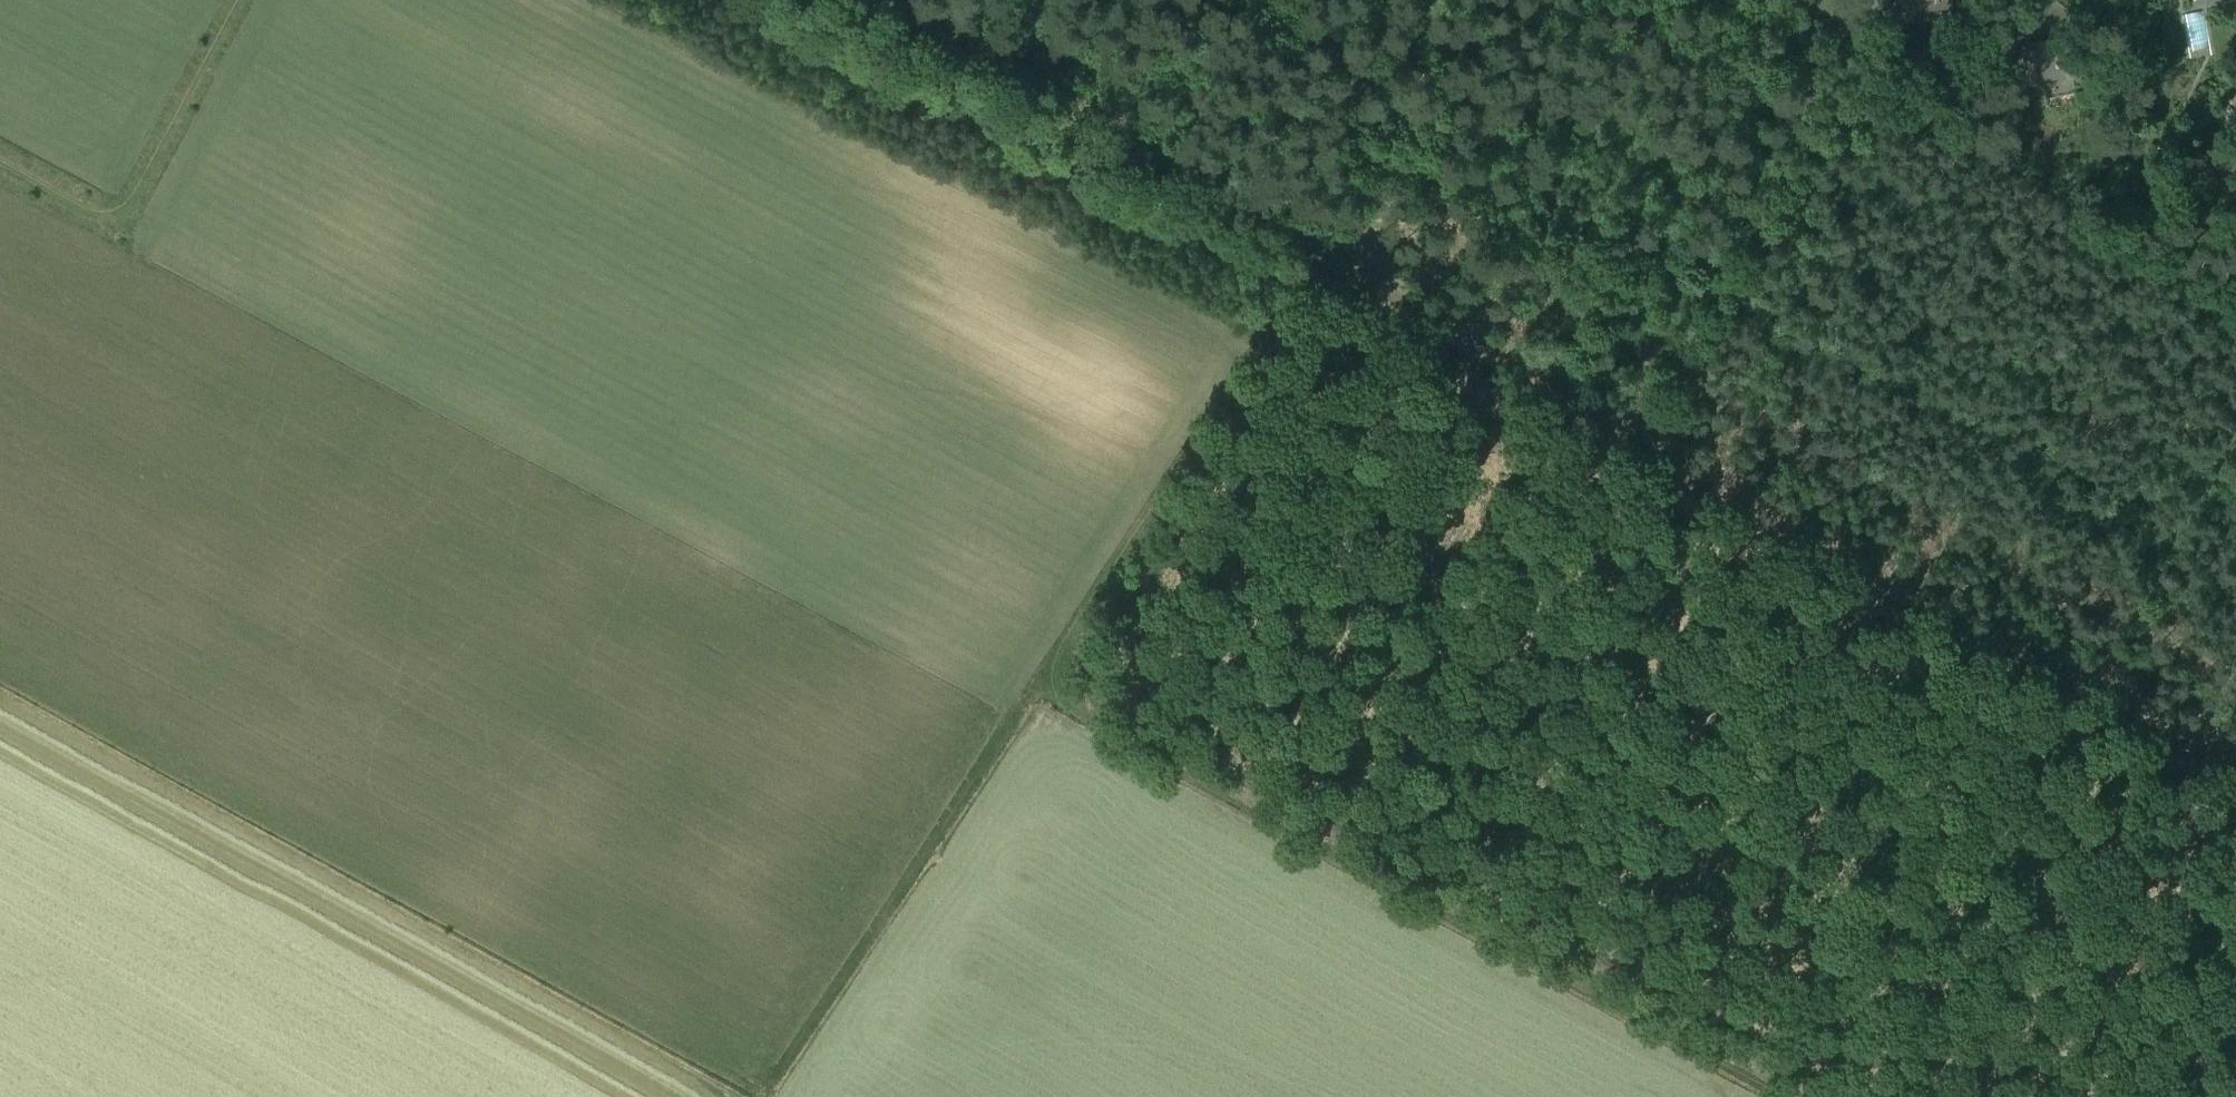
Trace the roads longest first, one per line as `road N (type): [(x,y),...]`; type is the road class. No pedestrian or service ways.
road 1 (track): [(1311,242),(1566,378),(1692,489),(2235,775)]
road 2 (track): [(1725,0),(2235,305)]
road 3 (track): [(852,0),(1311,242)]

